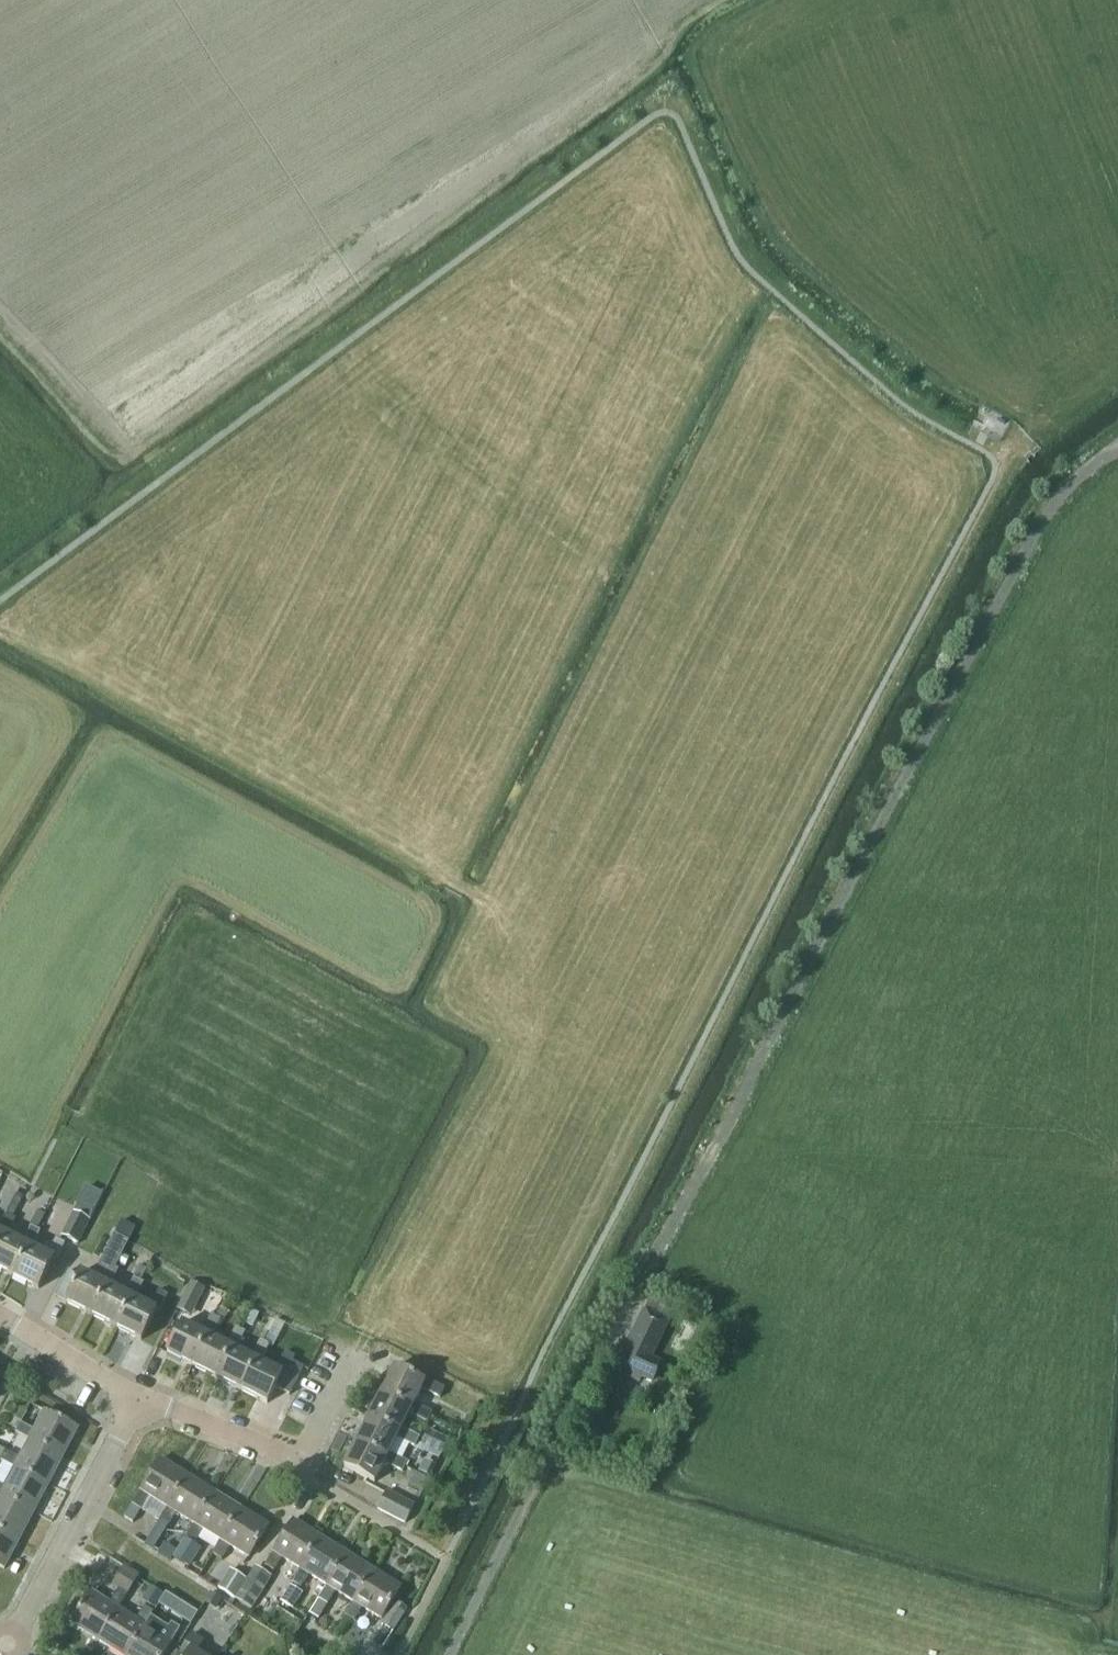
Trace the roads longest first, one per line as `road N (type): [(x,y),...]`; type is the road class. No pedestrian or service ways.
road 1 (residential): [(3,1653),(140,1396)]
road 2 (residential): [(140,1396),(300,1454),(357,1349)]
road 3 (residential): [(0,1314),(140,1396)]

